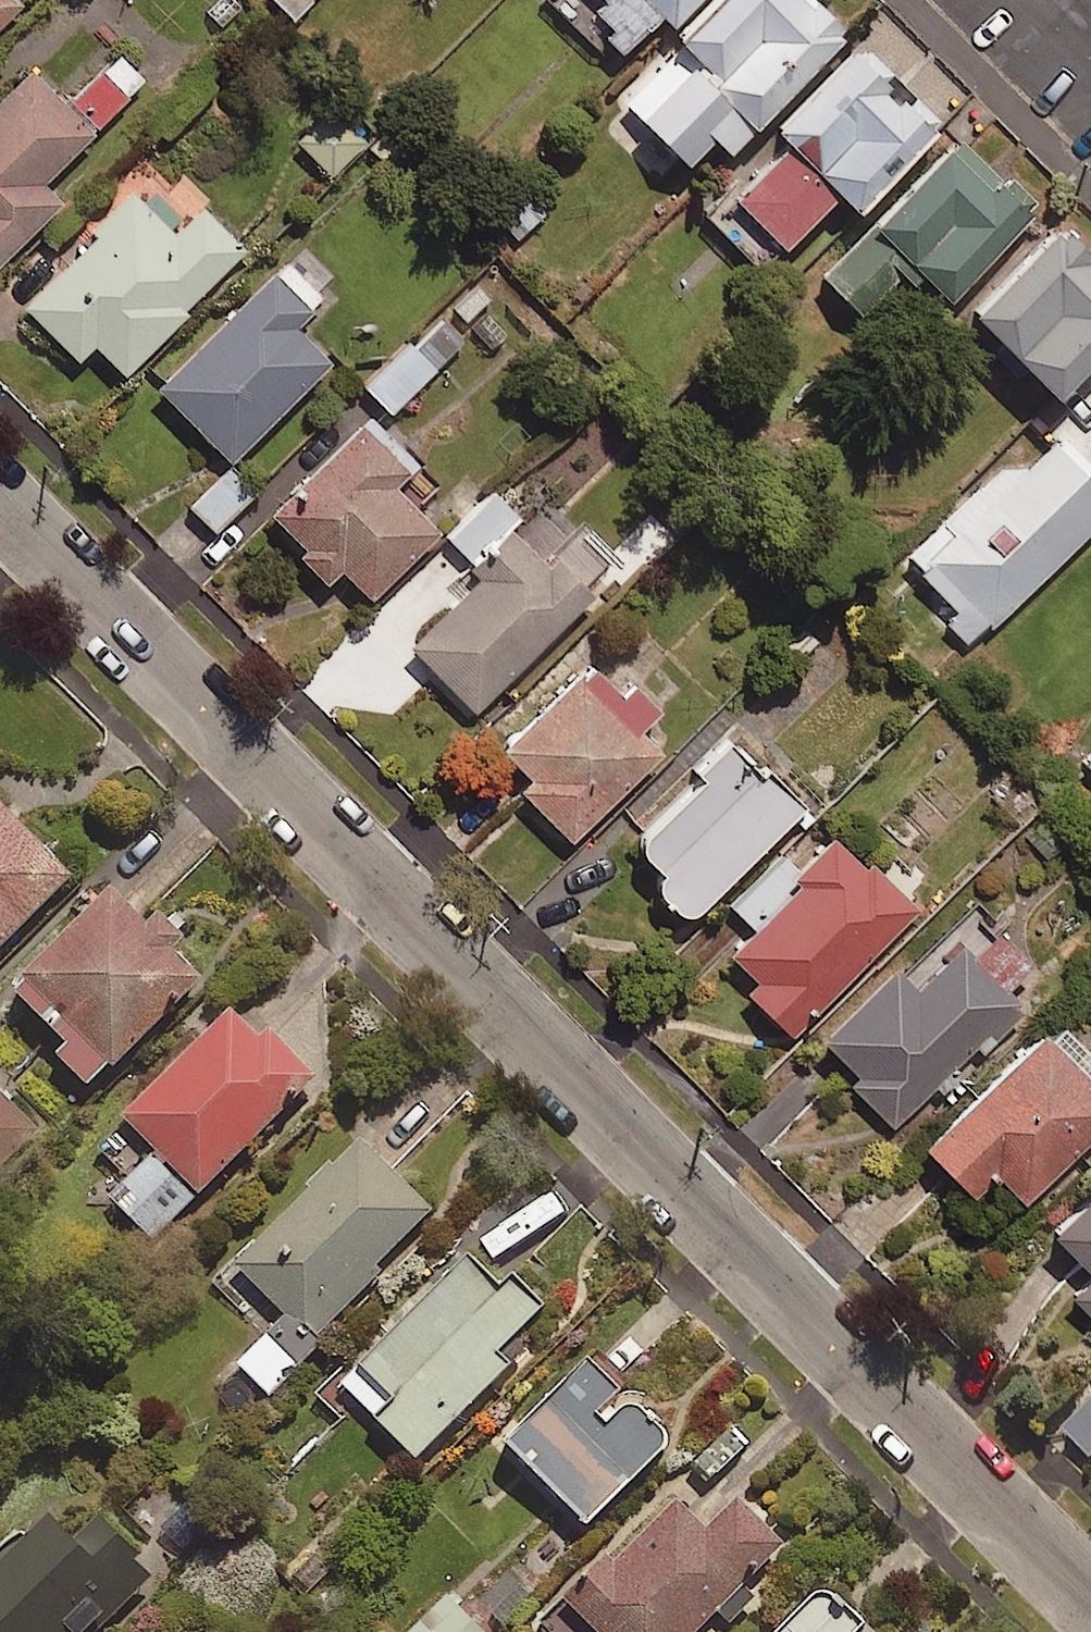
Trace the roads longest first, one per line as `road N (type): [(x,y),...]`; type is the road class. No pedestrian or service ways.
road 1 (residential): [(0,496),(1090,1598)]

